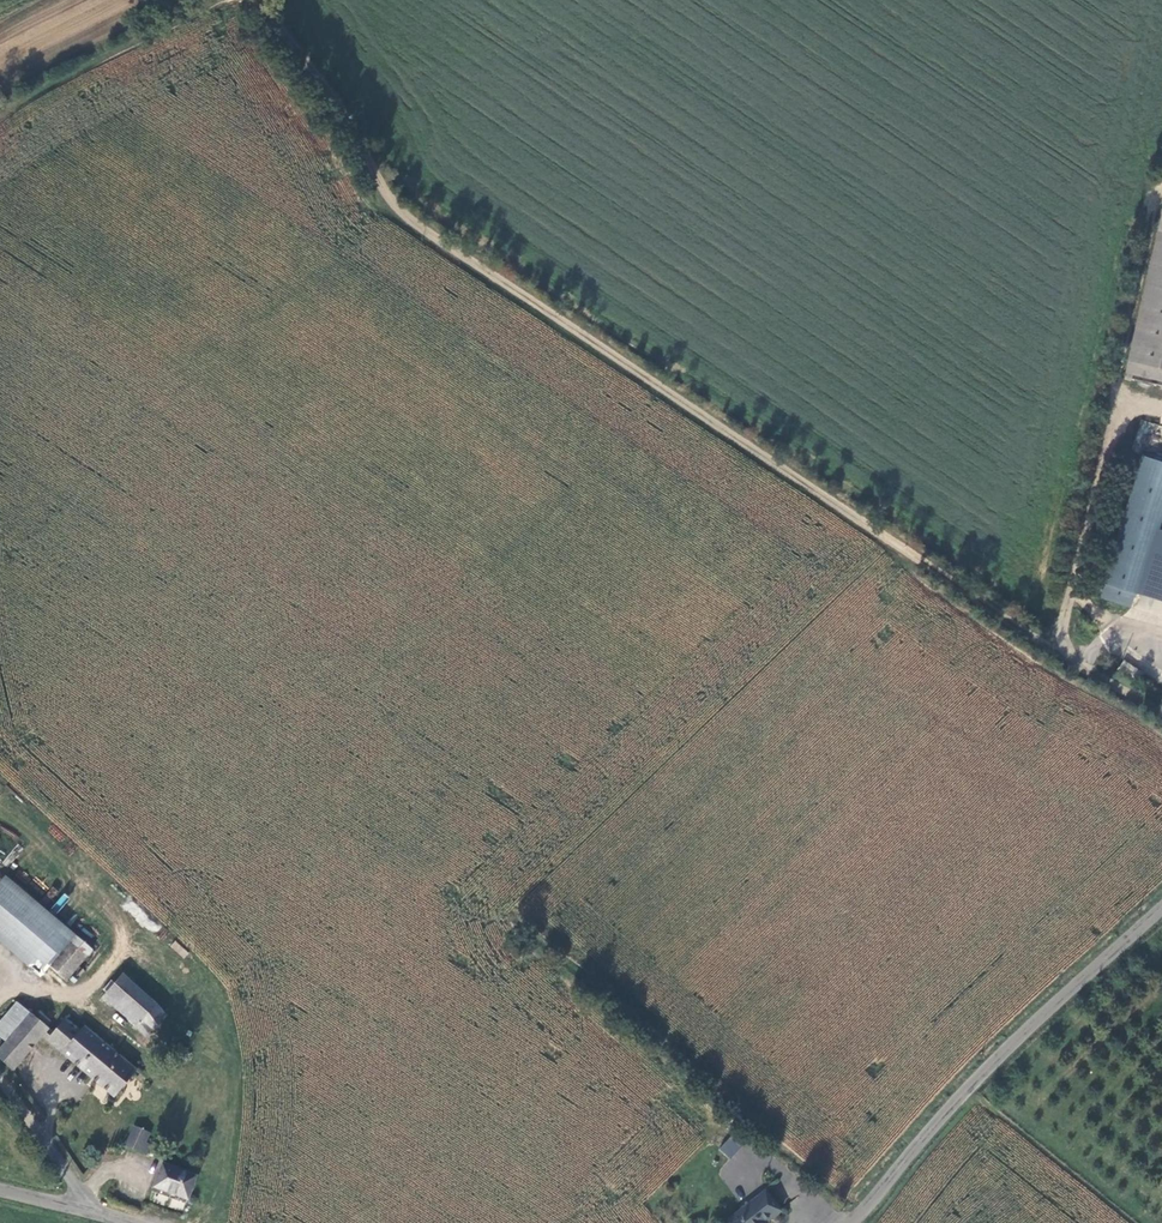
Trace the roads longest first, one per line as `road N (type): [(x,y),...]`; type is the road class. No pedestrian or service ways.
road 1 (track): [(257,0),(365,146),(389,201),(426,236),(1030,636),(1161,713)]
road 2 (unclassified): [(1161,909),(1005,1050),(851,1222)]
road 3 (track): [(0,123),(201,0)]
road 4 (track): [(81,1209),(84,1196),(0,1084)]
road 5 (unclassified): [(131,1222),(0,1190)]

